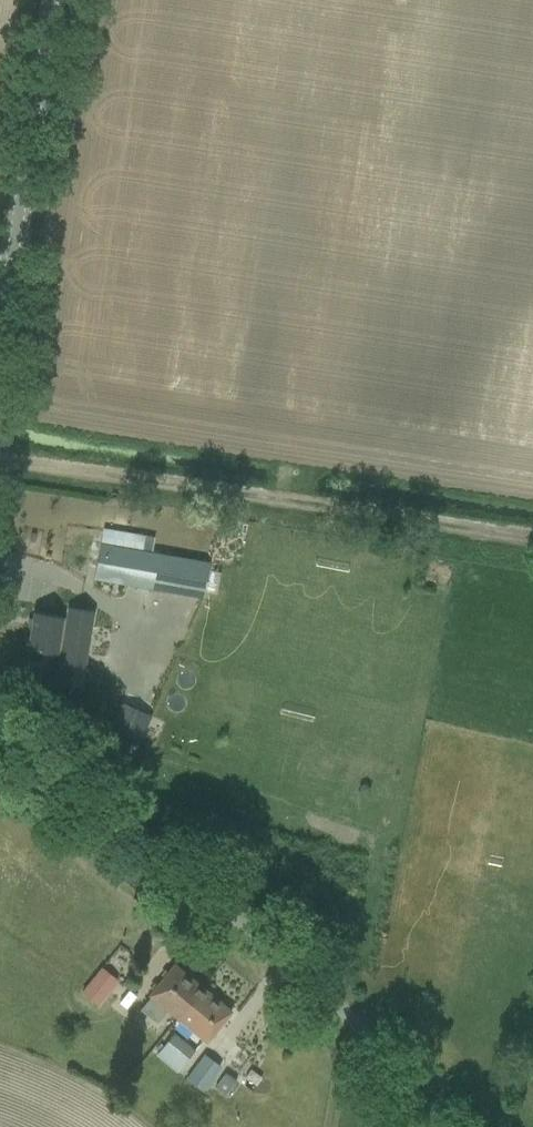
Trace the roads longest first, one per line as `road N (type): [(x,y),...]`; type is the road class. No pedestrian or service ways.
road 1 (unclassified): [(437,1126),(410,1086),(313,985),(0,729)]
road 2 (track): [(532,544),(0,458)]
road 3 (unclassified): [(0,328),(52,0)]

